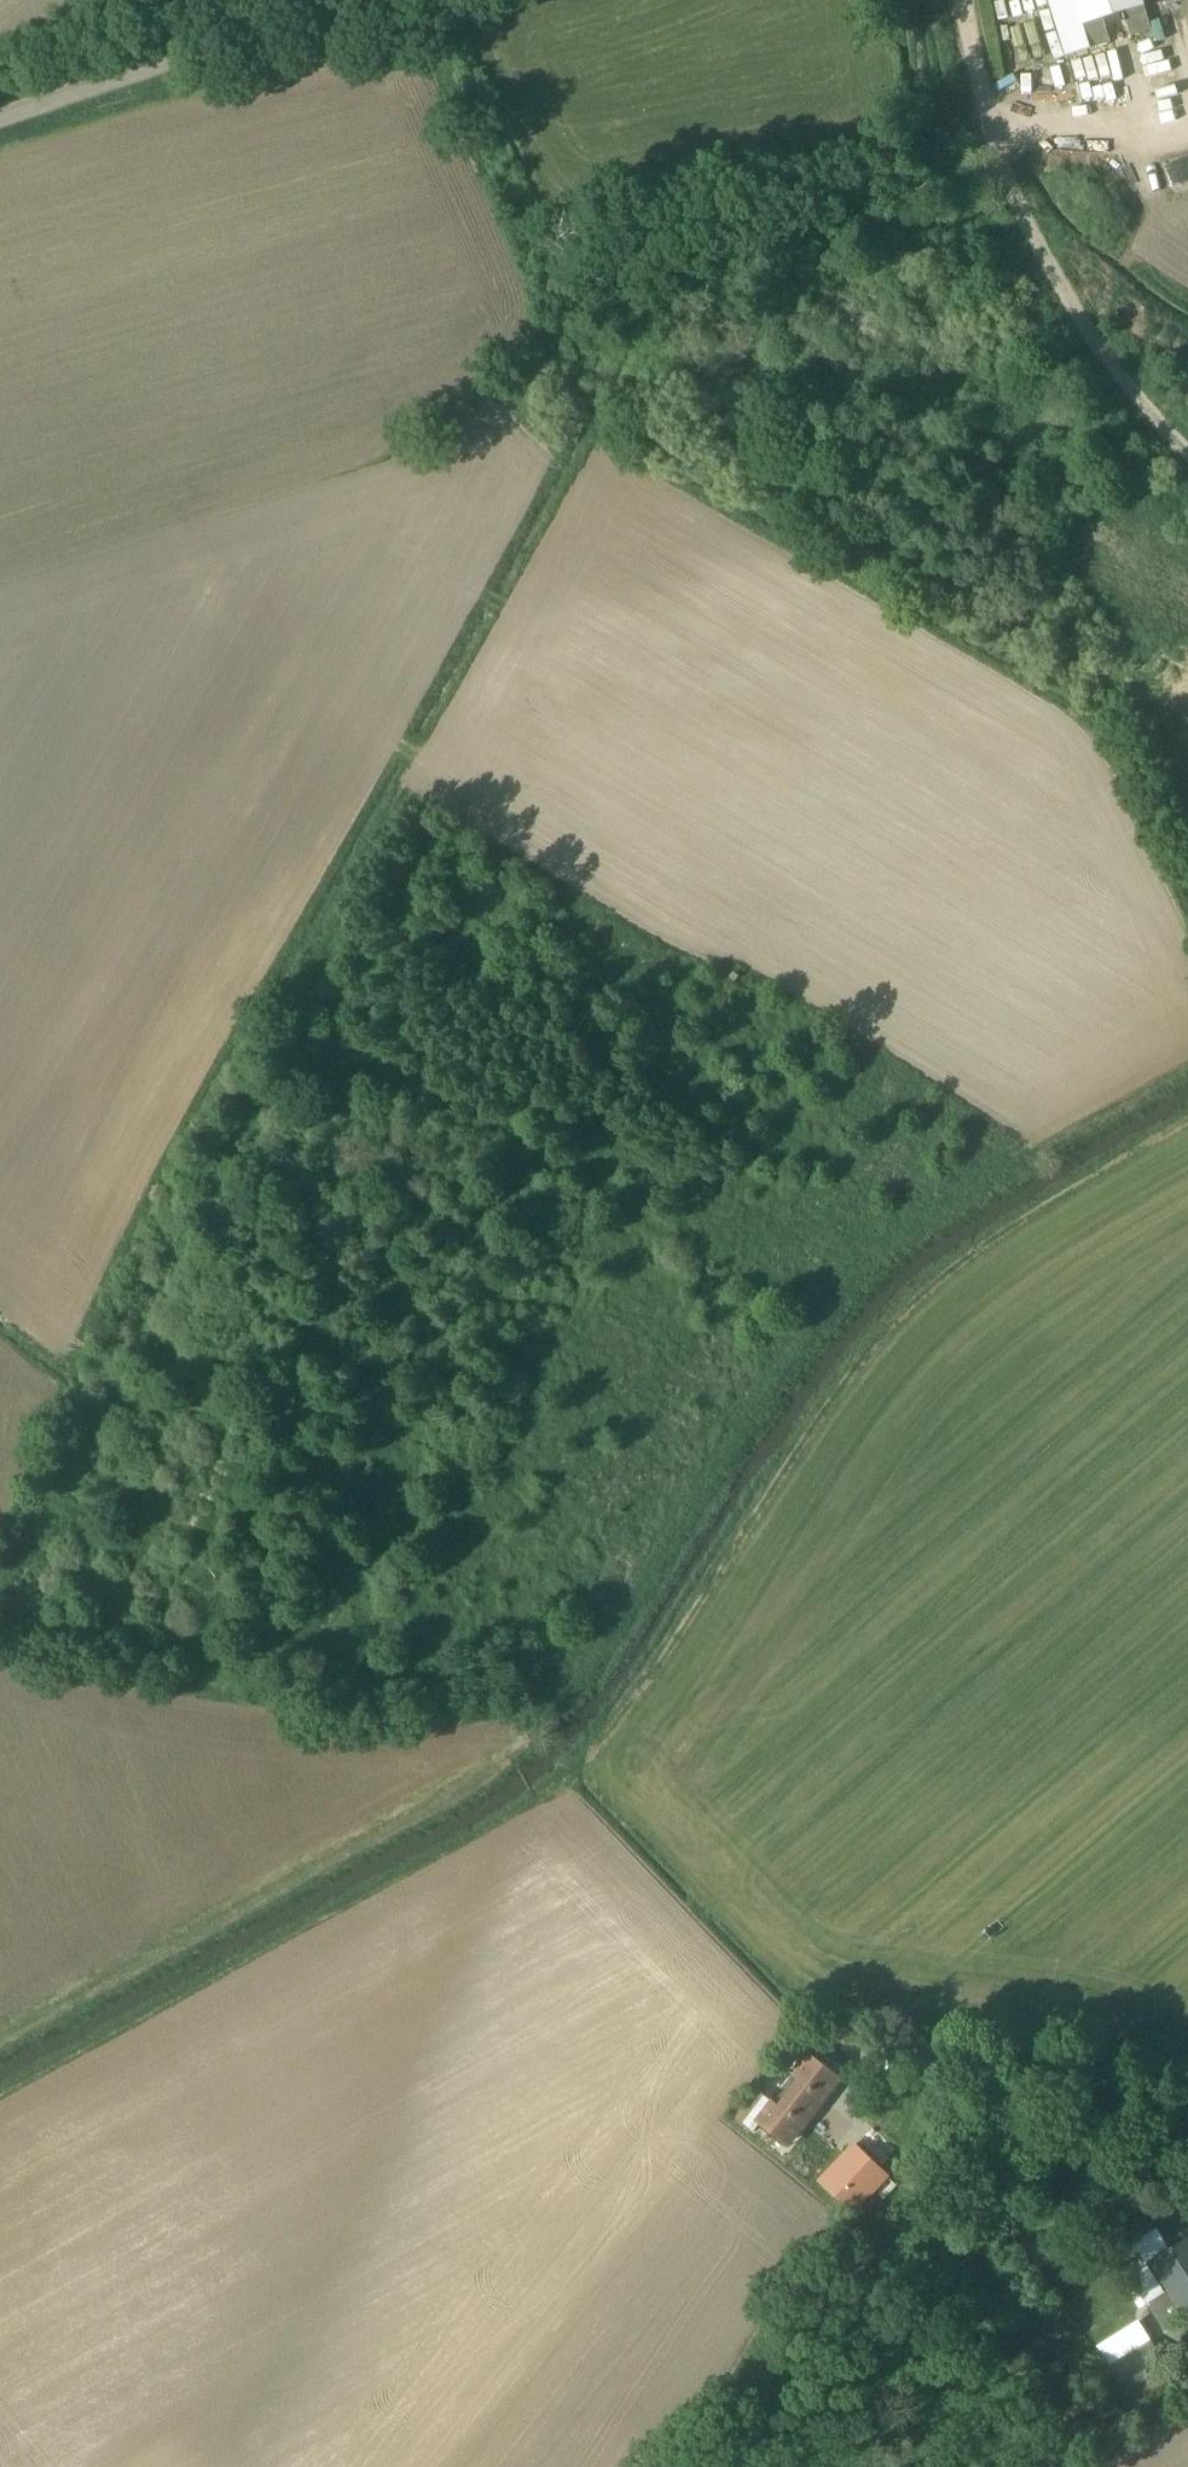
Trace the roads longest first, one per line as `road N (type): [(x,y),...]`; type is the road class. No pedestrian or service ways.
road 1 (track): [(964,0),(1026,231),(1088,329),(1187,454)]
road 2 (unclassified): [(813,2036),(1022,2059),(1117,2088),(1187,2124)]
road 3 (unclassified): [(357,0),(0,119)]

